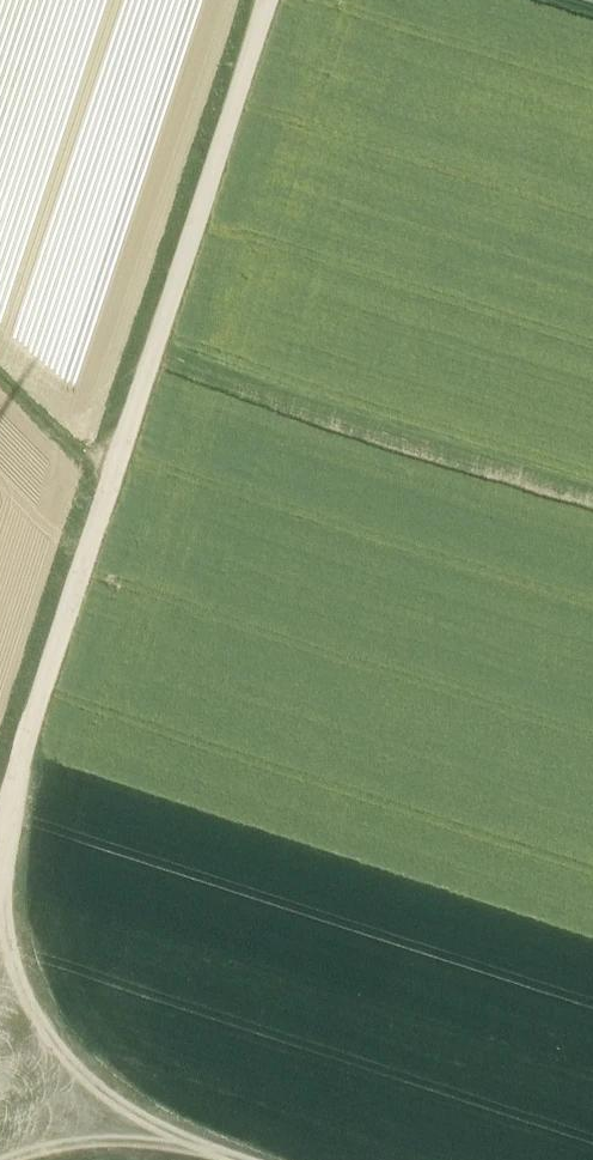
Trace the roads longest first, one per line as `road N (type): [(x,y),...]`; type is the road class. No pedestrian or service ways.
road 1 (track): [(0,832),(271,0)]
road 2 (track): [(20,769),(592,954)]
road 3 (track): [(0,1091),(212,1159)]
road 4 (track): [(0,366),(115,476)]

